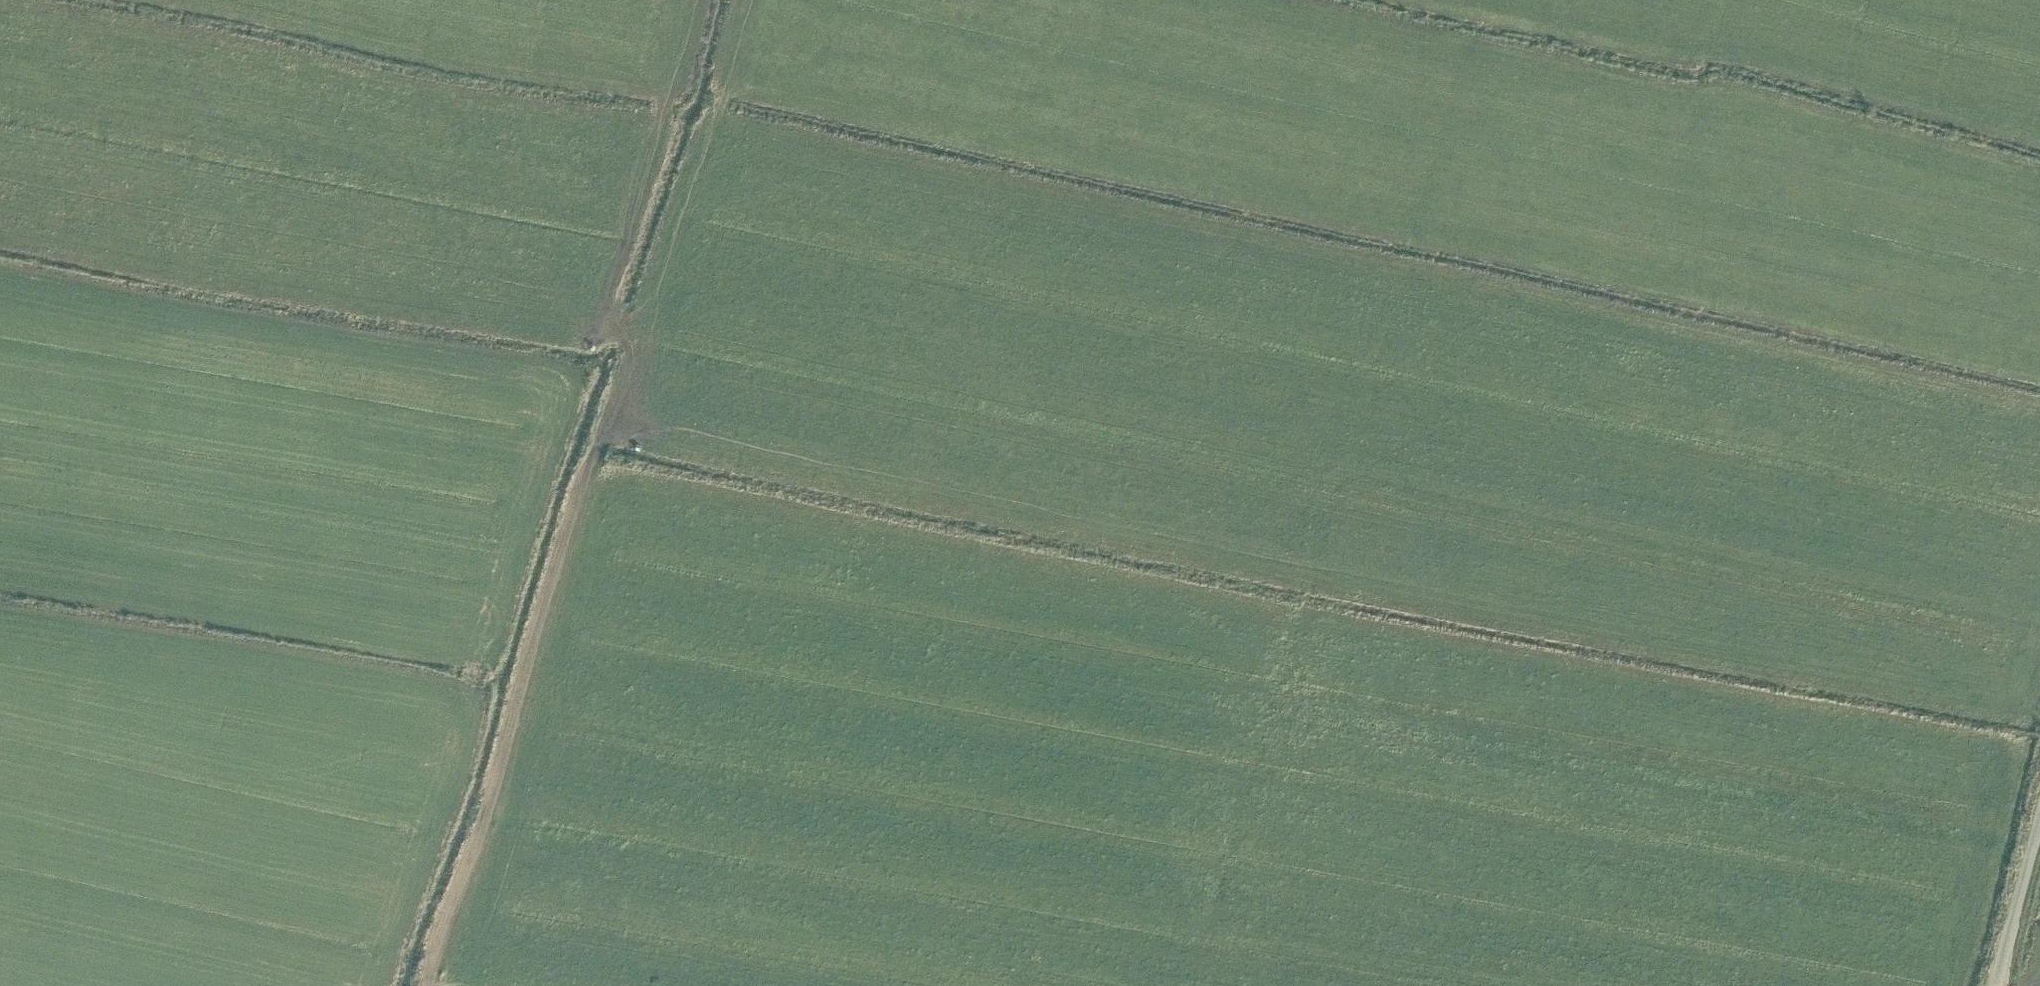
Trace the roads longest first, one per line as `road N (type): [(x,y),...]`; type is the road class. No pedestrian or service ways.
road 1 (track): [(425,985),(490,802),(584,480),(634,369),(634,348),(599,299)]
road 2 (unclassified): [(1991,985),(2039,810)]

